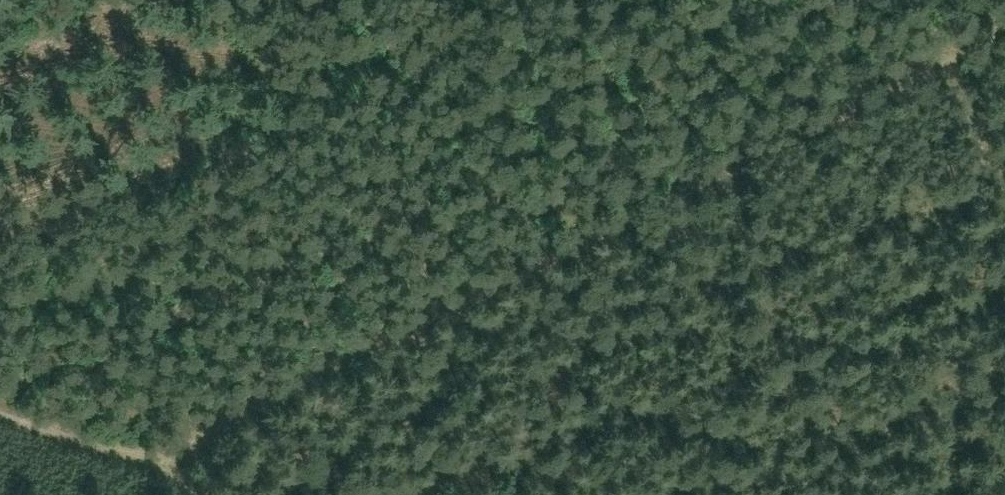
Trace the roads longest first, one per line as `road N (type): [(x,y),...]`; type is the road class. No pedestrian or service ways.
road 1 (track): [(184,460),(947,64)]
road 2 (track): [(222,494),(197,464),(0,404)]
road 3 (track): [(1004,176),(947,64)]

